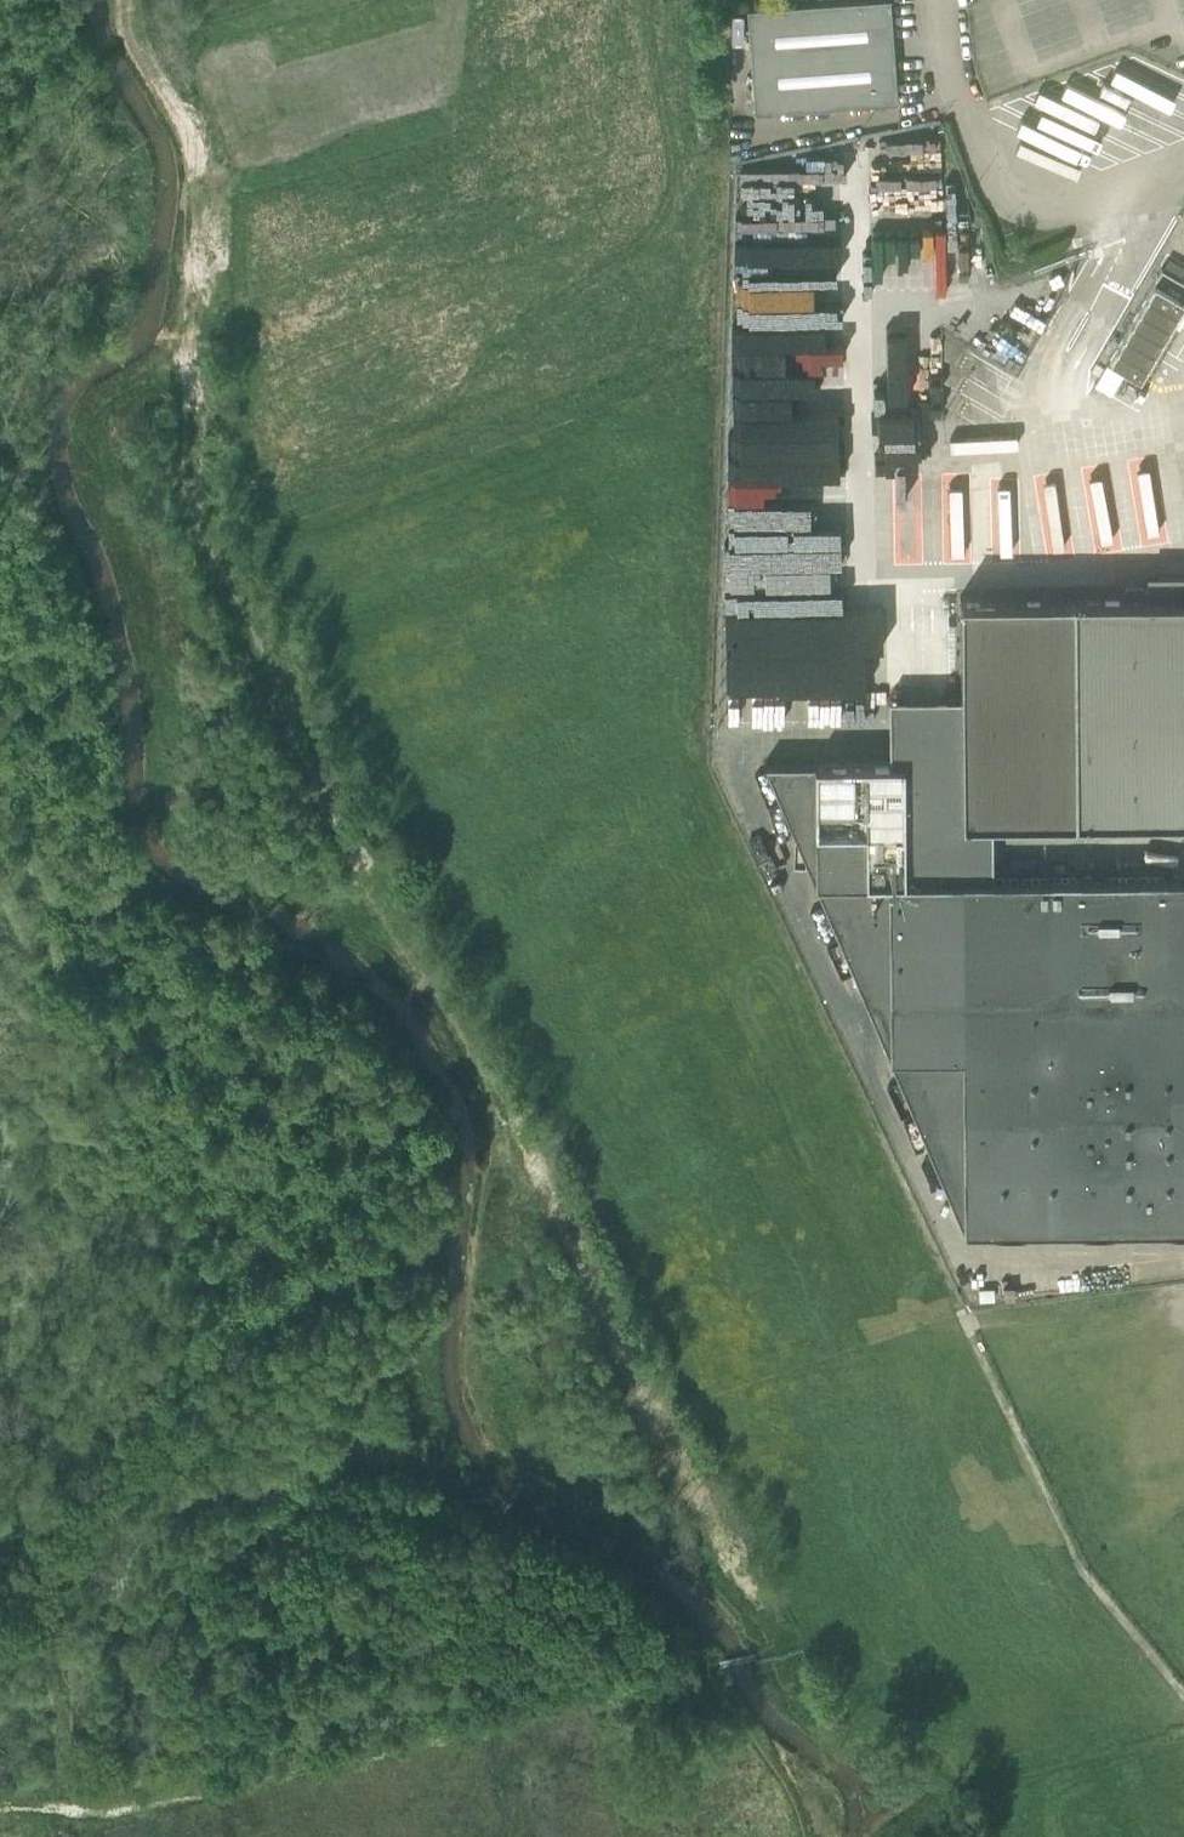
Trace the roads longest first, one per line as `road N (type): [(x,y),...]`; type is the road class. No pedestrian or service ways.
road 1 (residential): [(947,0),(948,45),(969,136),(999,199),(1036,213),(1183,164)]

